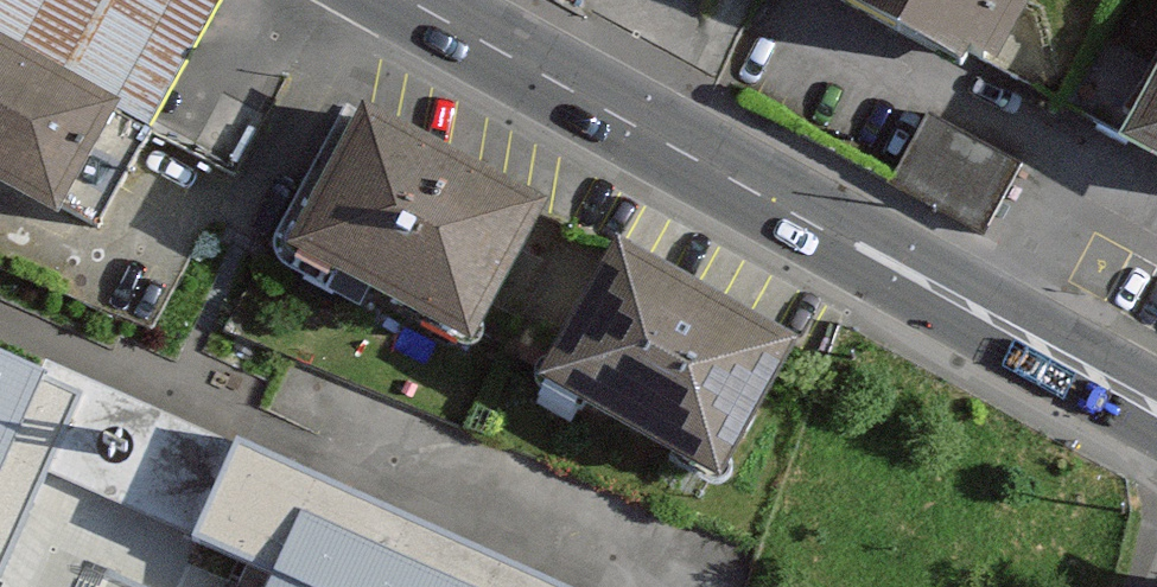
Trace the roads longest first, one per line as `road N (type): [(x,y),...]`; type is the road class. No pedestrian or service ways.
road 1 (primary): [(407,0),(1156,410)]

